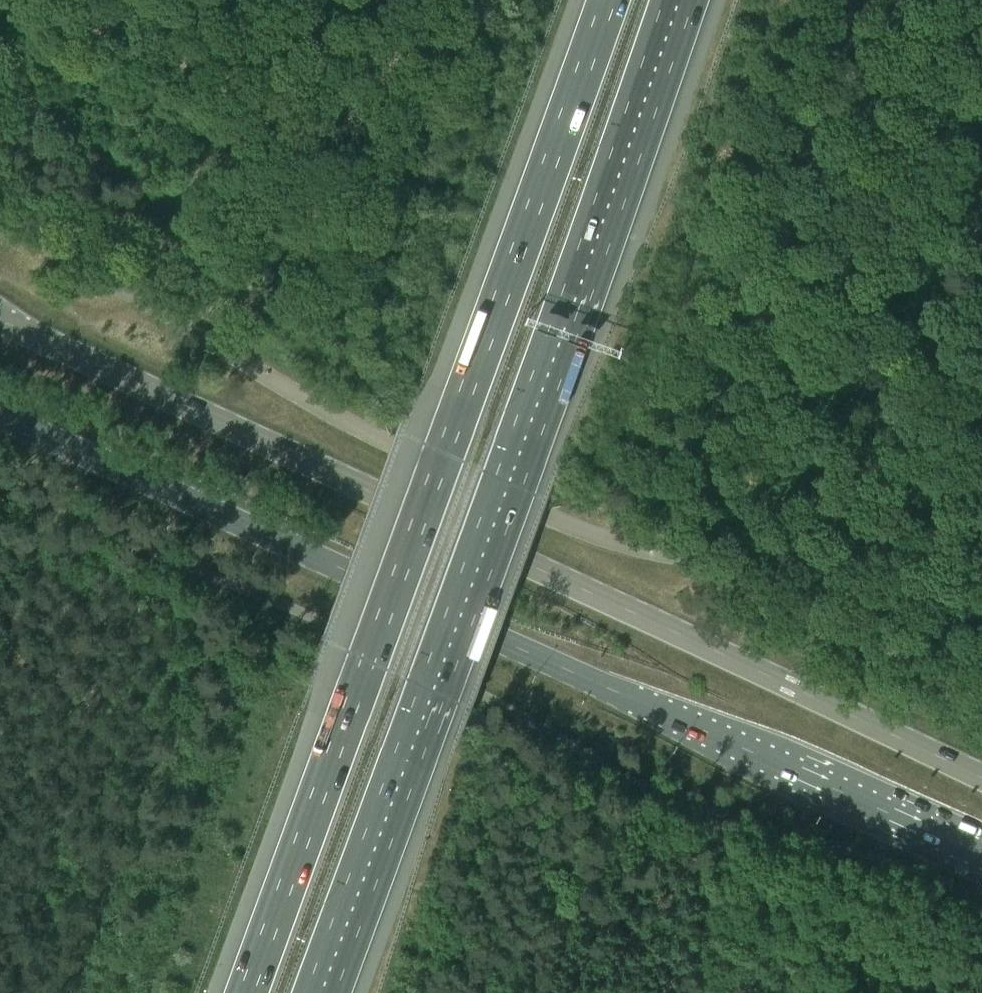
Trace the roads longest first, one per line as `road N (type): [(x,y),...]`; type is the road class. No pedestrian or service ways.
road 1 (primary): [(981,776),(0,319)]
road 2 (primary): [(0,414),(981,856)]
road 3 (motorway): [(608,0),(247,992)]
road 4 (motorway): [(322,992),(682,0)]

